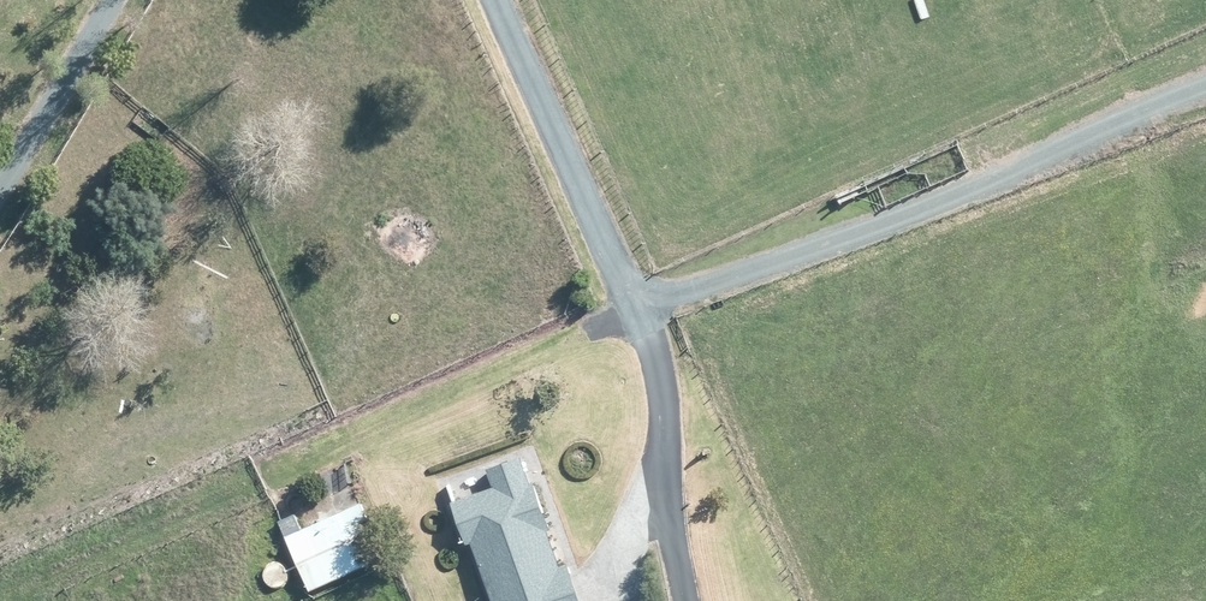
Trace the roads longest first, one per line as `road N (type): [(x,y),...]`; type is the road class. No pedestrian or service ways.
road 1 (track): [(522,0),(641,266),(666,365),(686,600)]
road 2 (track): [(649,298),(1205,88)]
road 3 (track): [(101,0),(0,187)]

